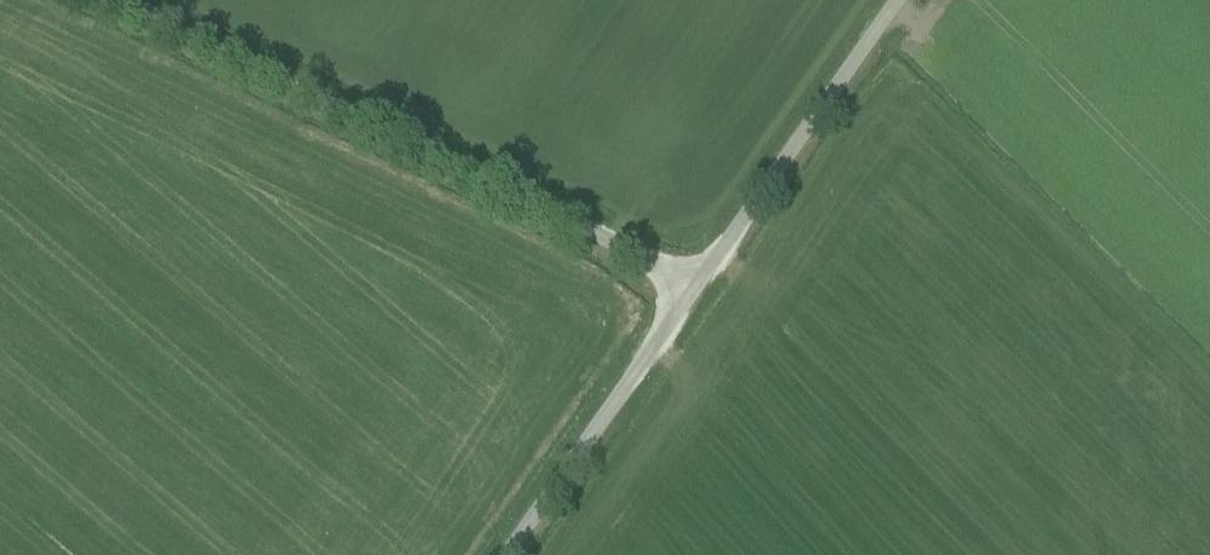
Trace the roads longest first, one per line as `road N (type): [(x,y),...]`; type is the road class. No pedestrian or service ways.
road 1 (unclassified): [(108,0),(700,287)]
road 2 (unclassified): [(900,0),(700,287)]
road 3 (unclassified): [(700,287),(505,554)]

